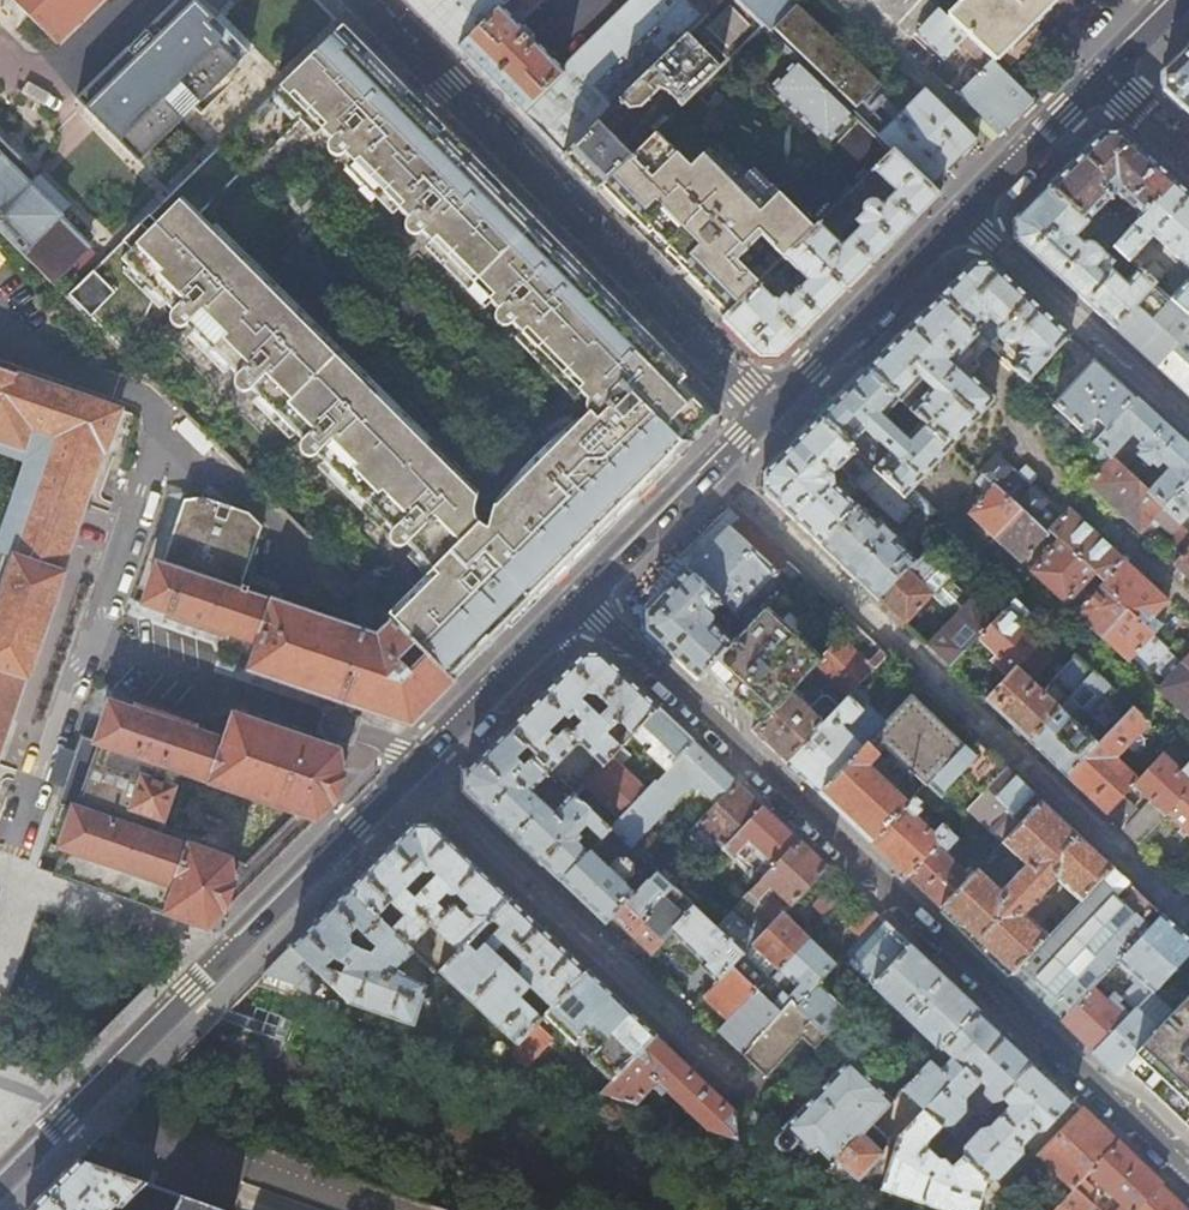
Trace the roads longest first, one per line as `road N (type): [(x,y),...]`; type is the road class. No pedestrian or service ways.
road 1 (residential): [(586,601),(1188,1174)]
road 2 (residential): [(1188,916),(715,473)]
road 3 (tertiary): [(0,1190),(417,773)]
road 4 (residential): [(359,0),(775,413)]
road 5 (residential): [(735,1077),(417,773)]
road 6 (residential): [(1188,421),(968,219)]
road 7 (tertiary): [(775,413),(968,219)]
road 8 (residential): [(844,0),(1019,168)]
road 9 (tertiary): [(417,773),(586,601)]
road 10 (tertiary): [(586,601),(715,473)]
road 11 (tertiary): [(1019,168),(1106,80)]

